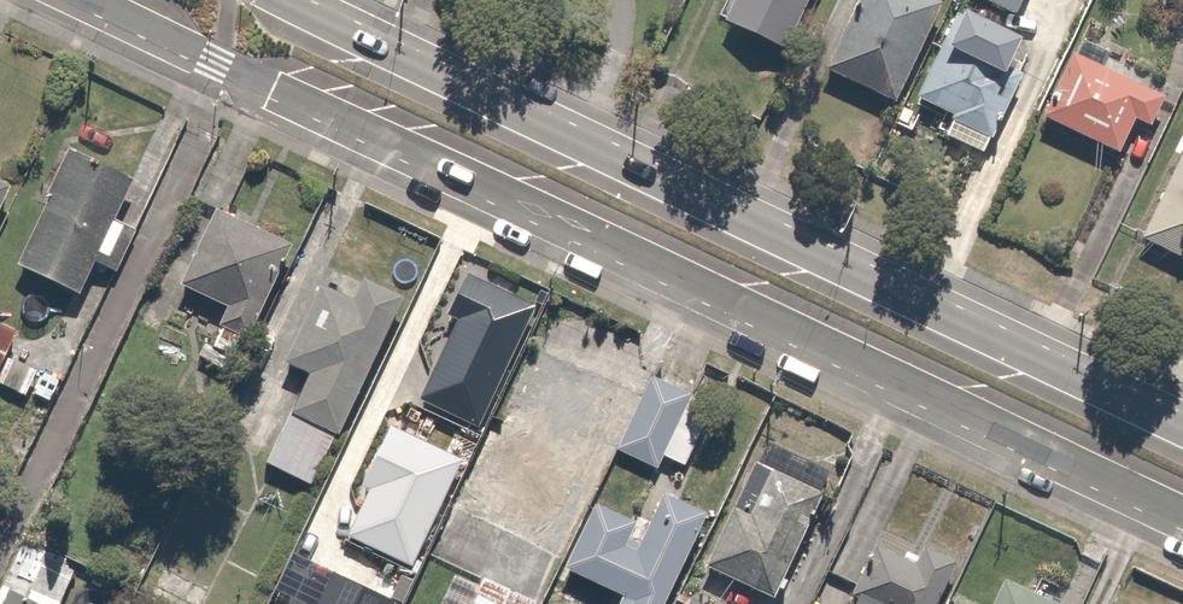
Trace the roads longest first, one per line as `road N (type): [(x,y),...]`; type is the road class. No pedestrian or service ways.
road 1 (secondary): [(1182,513),(86,0)]
road 2 (secondary): [(282,0),(1182,428)]

